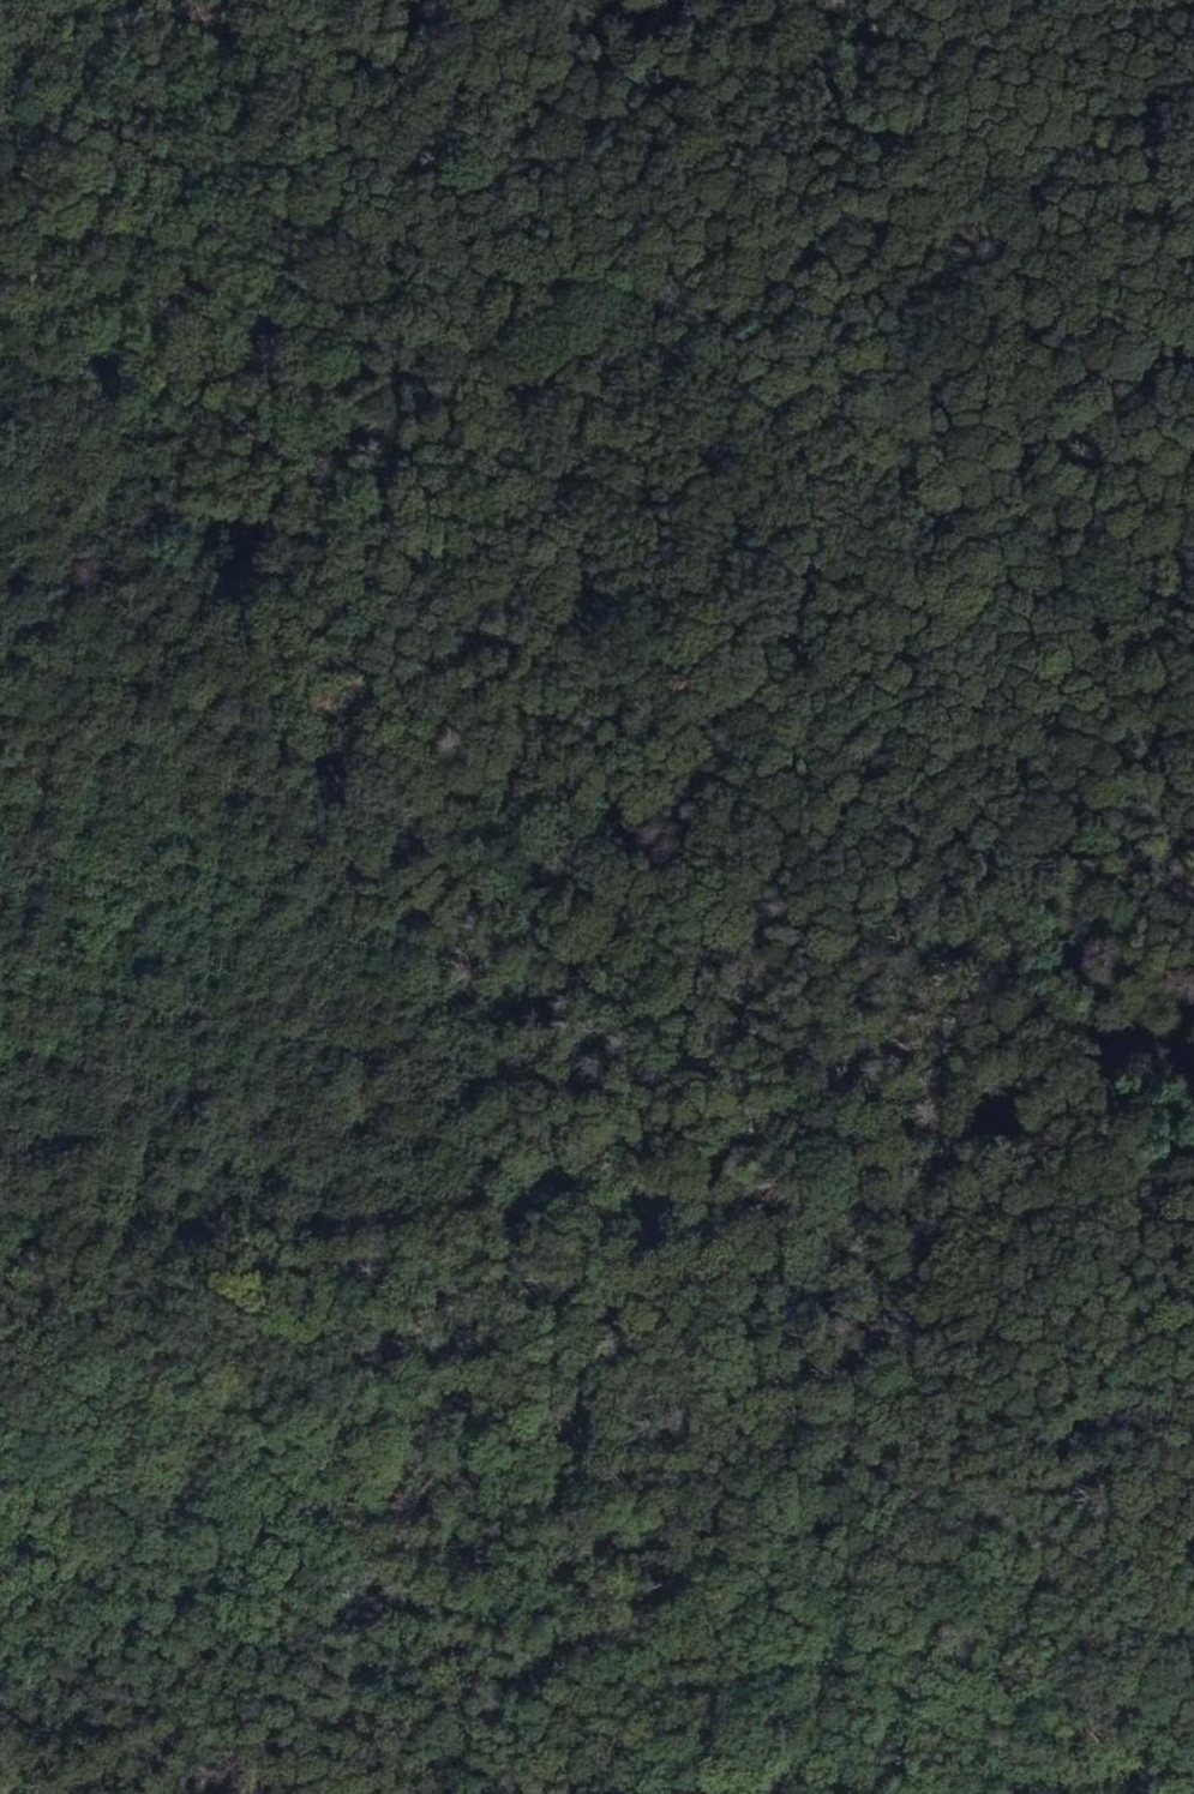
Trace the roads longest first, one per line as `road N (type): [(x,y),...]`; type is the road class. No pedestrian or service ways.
road 1 (track): [(642,1200),(0,82)]

